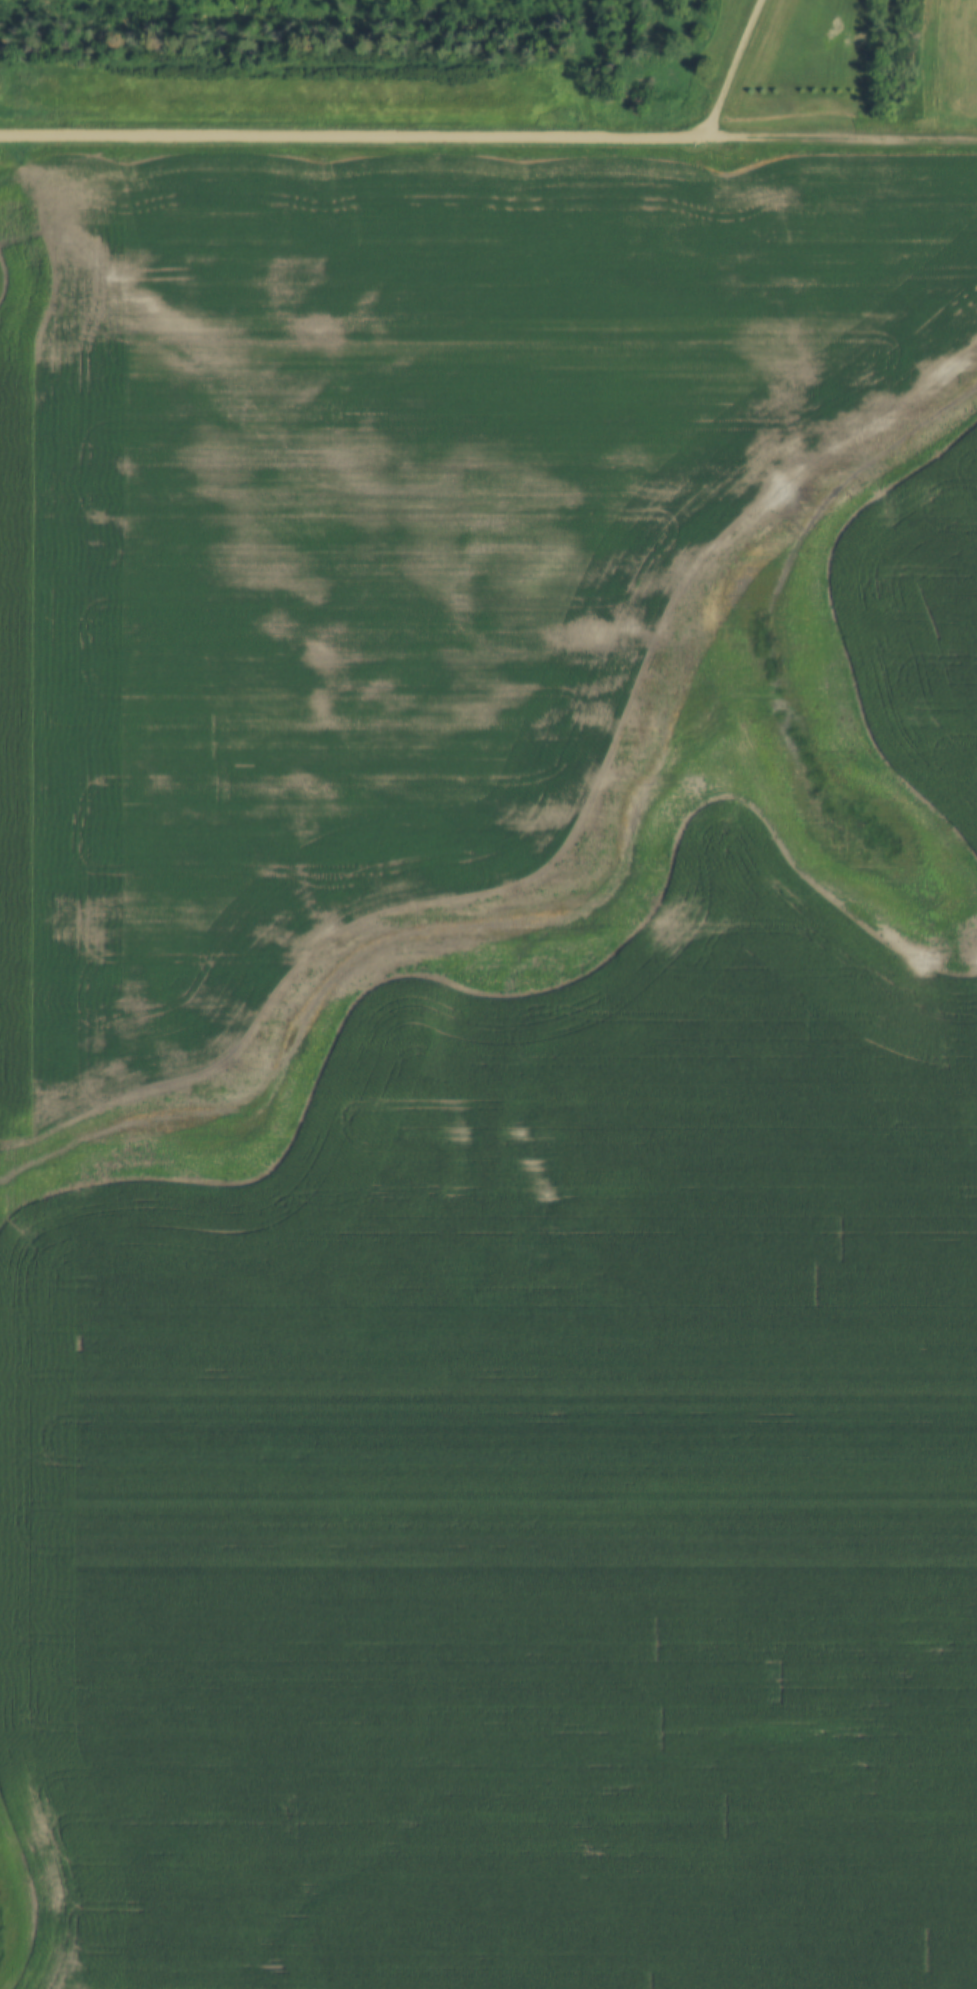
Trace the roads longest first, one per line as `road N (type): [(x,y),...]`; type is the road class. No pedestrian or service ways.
road 1 (track): [(976,141),(704,140)]

